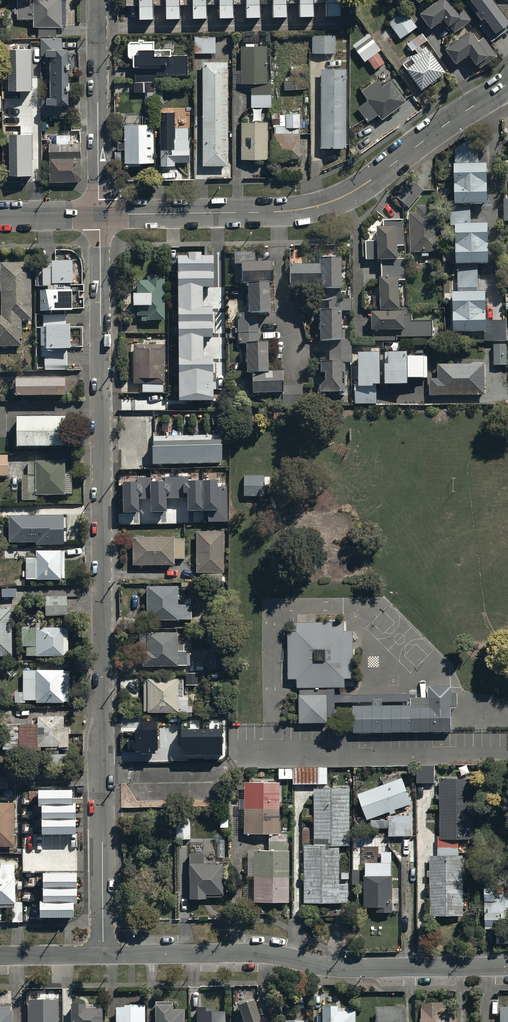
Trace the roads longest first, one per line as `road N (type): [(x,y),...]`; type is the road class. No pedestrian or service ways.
road 1 (residential): [(99,215),(103,954)]
road 2 (tertiary): [(507,83),(366,183),(314,207),(99,215)]
road 3 (residential): [(507,967),(354,968),(259,953),(103,954)]
road 4 (residential): [(98,0),(99,215)]

